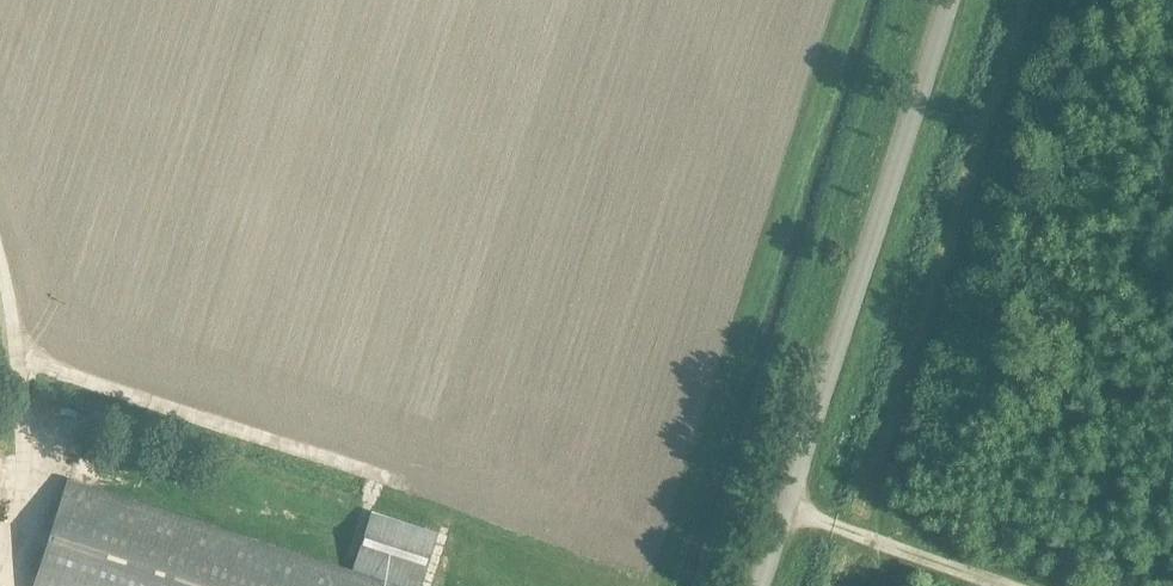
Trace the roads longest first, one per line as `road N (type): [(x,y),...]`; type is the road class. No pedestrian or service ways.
road 1 (unclassified): [(767,585),(955,0)]
road 2 (track): [(877,544),(885,484),(1038,0)]

